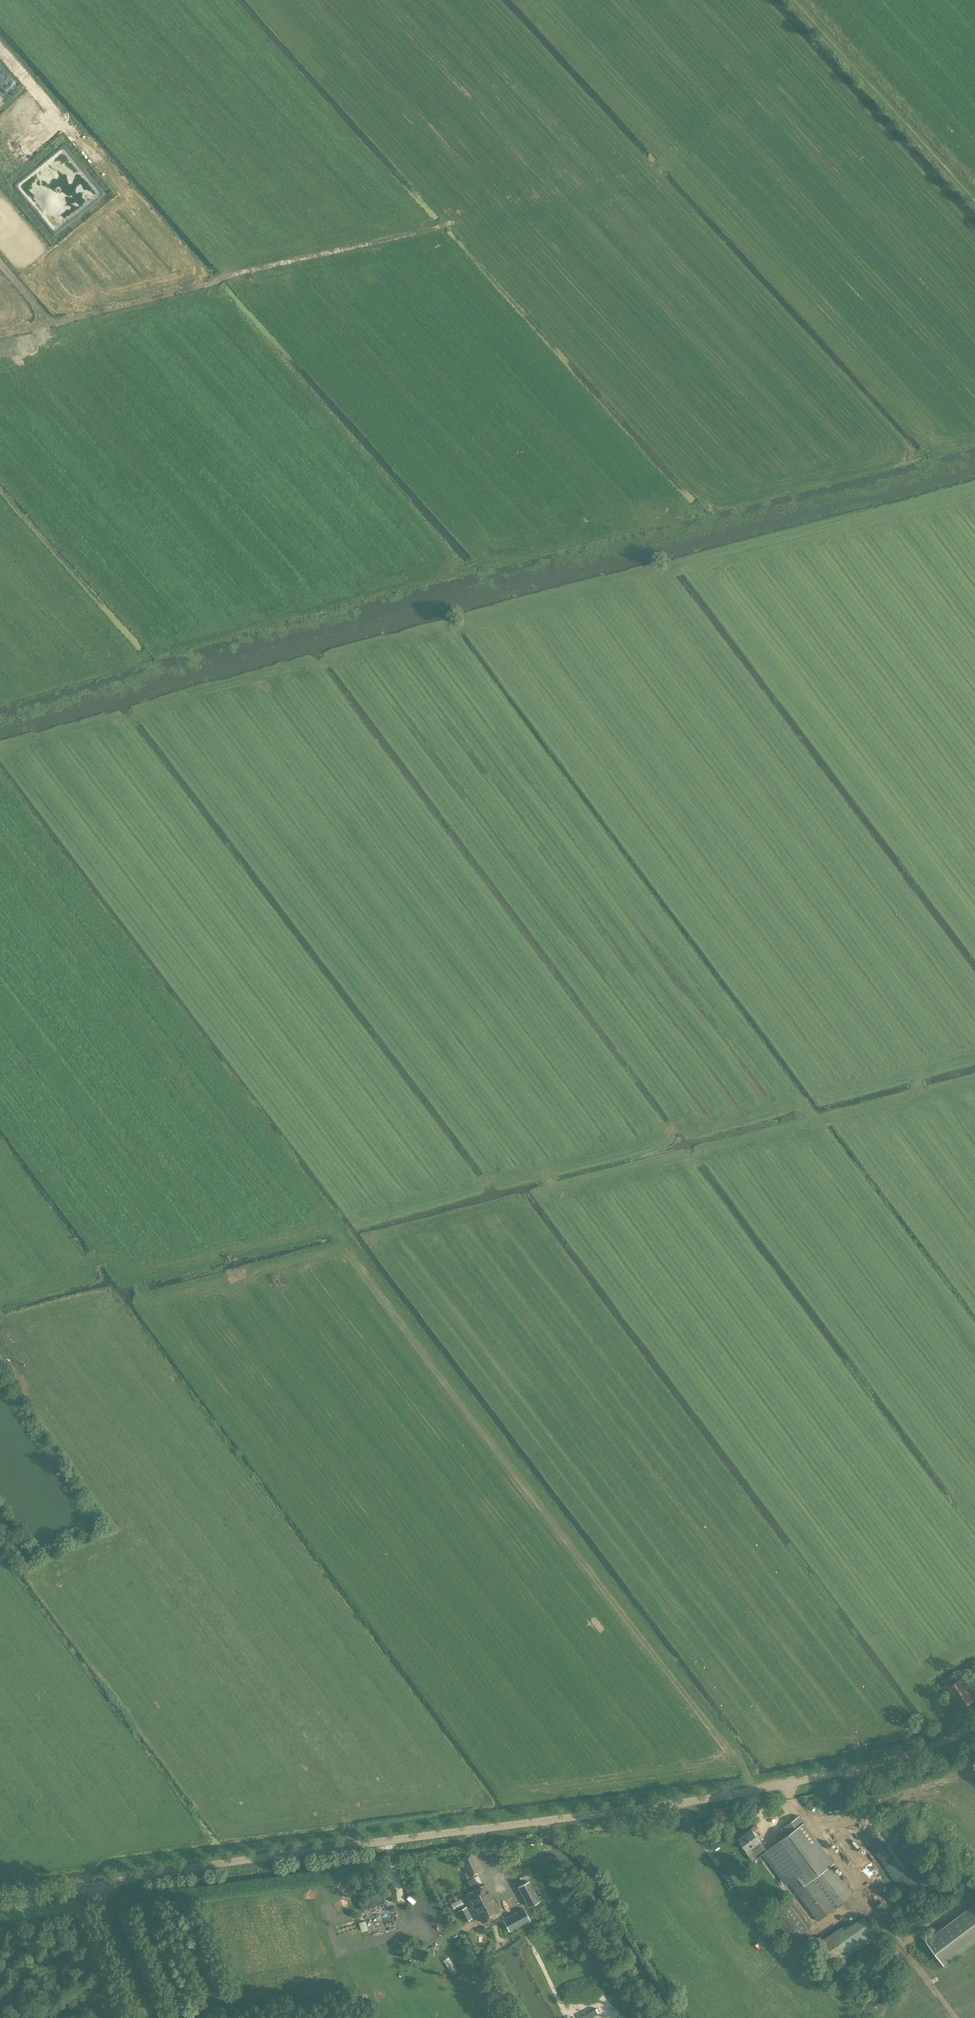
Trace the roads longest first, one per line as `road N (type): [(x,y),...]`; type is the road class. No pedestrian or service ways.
road 1 (unclassified): [(96,1888),(801,1777),(917,1746),(974,1720)]
road 2 (unclassified): [(148,2017),(96,1888)]

